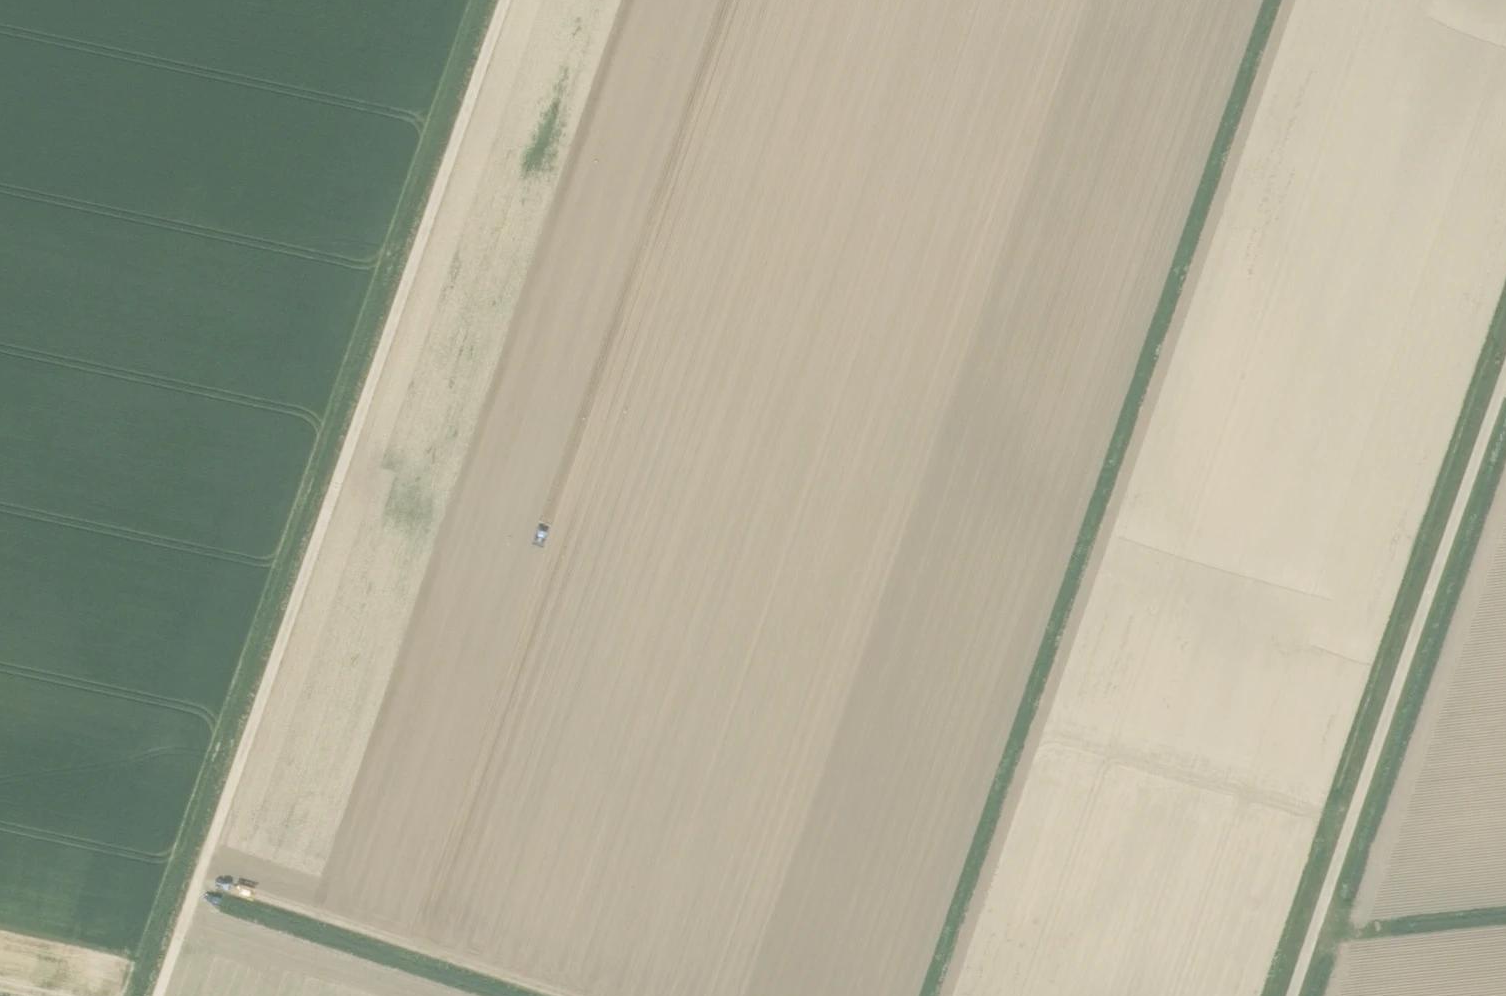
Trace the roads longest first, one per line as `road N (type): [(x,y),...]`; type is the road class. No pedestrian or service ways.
road 1 (track): [(156,995),(504,0)]

